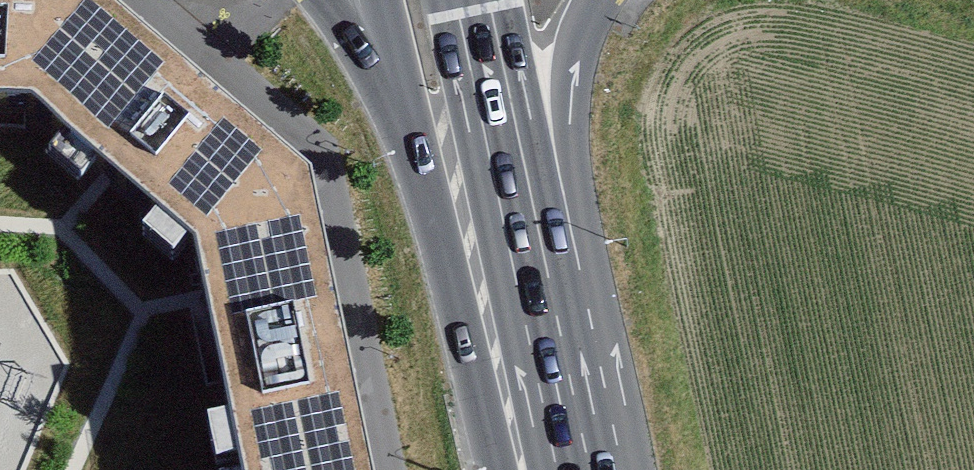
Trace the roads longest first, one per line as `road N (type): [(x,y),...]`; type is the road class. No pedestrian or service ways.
road 1 (secondary): [(574,469),(470,0)]
road 2 (secondary): [(637,469),(573,143),(582,33),(599,0)]
road 3 (secondary): [(413,138),(497,469)]
road 4 (secondary): [(319,0),(413,138)]
road 5 (secondary): [(380,0),(413,138)]

